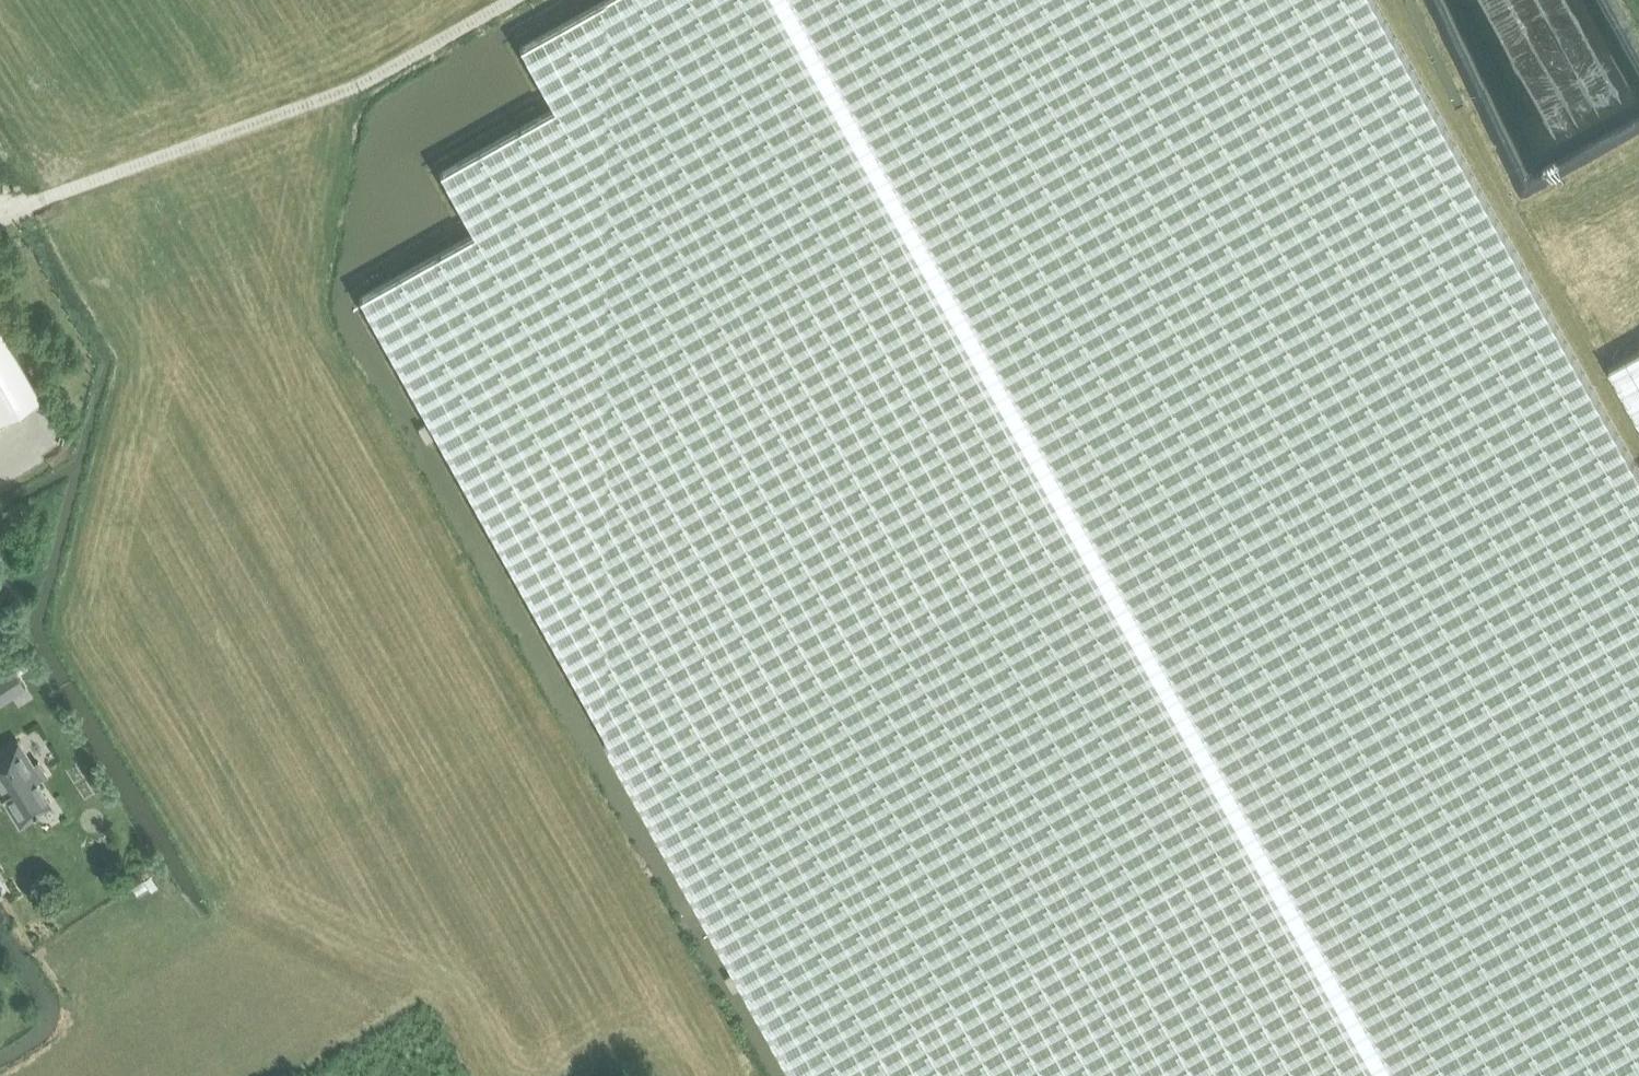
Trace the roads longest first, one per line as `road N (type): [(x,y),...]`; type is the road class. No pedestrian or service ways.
road 1 (track): [(0,199),(38,204),(360,87),(516,0)]

